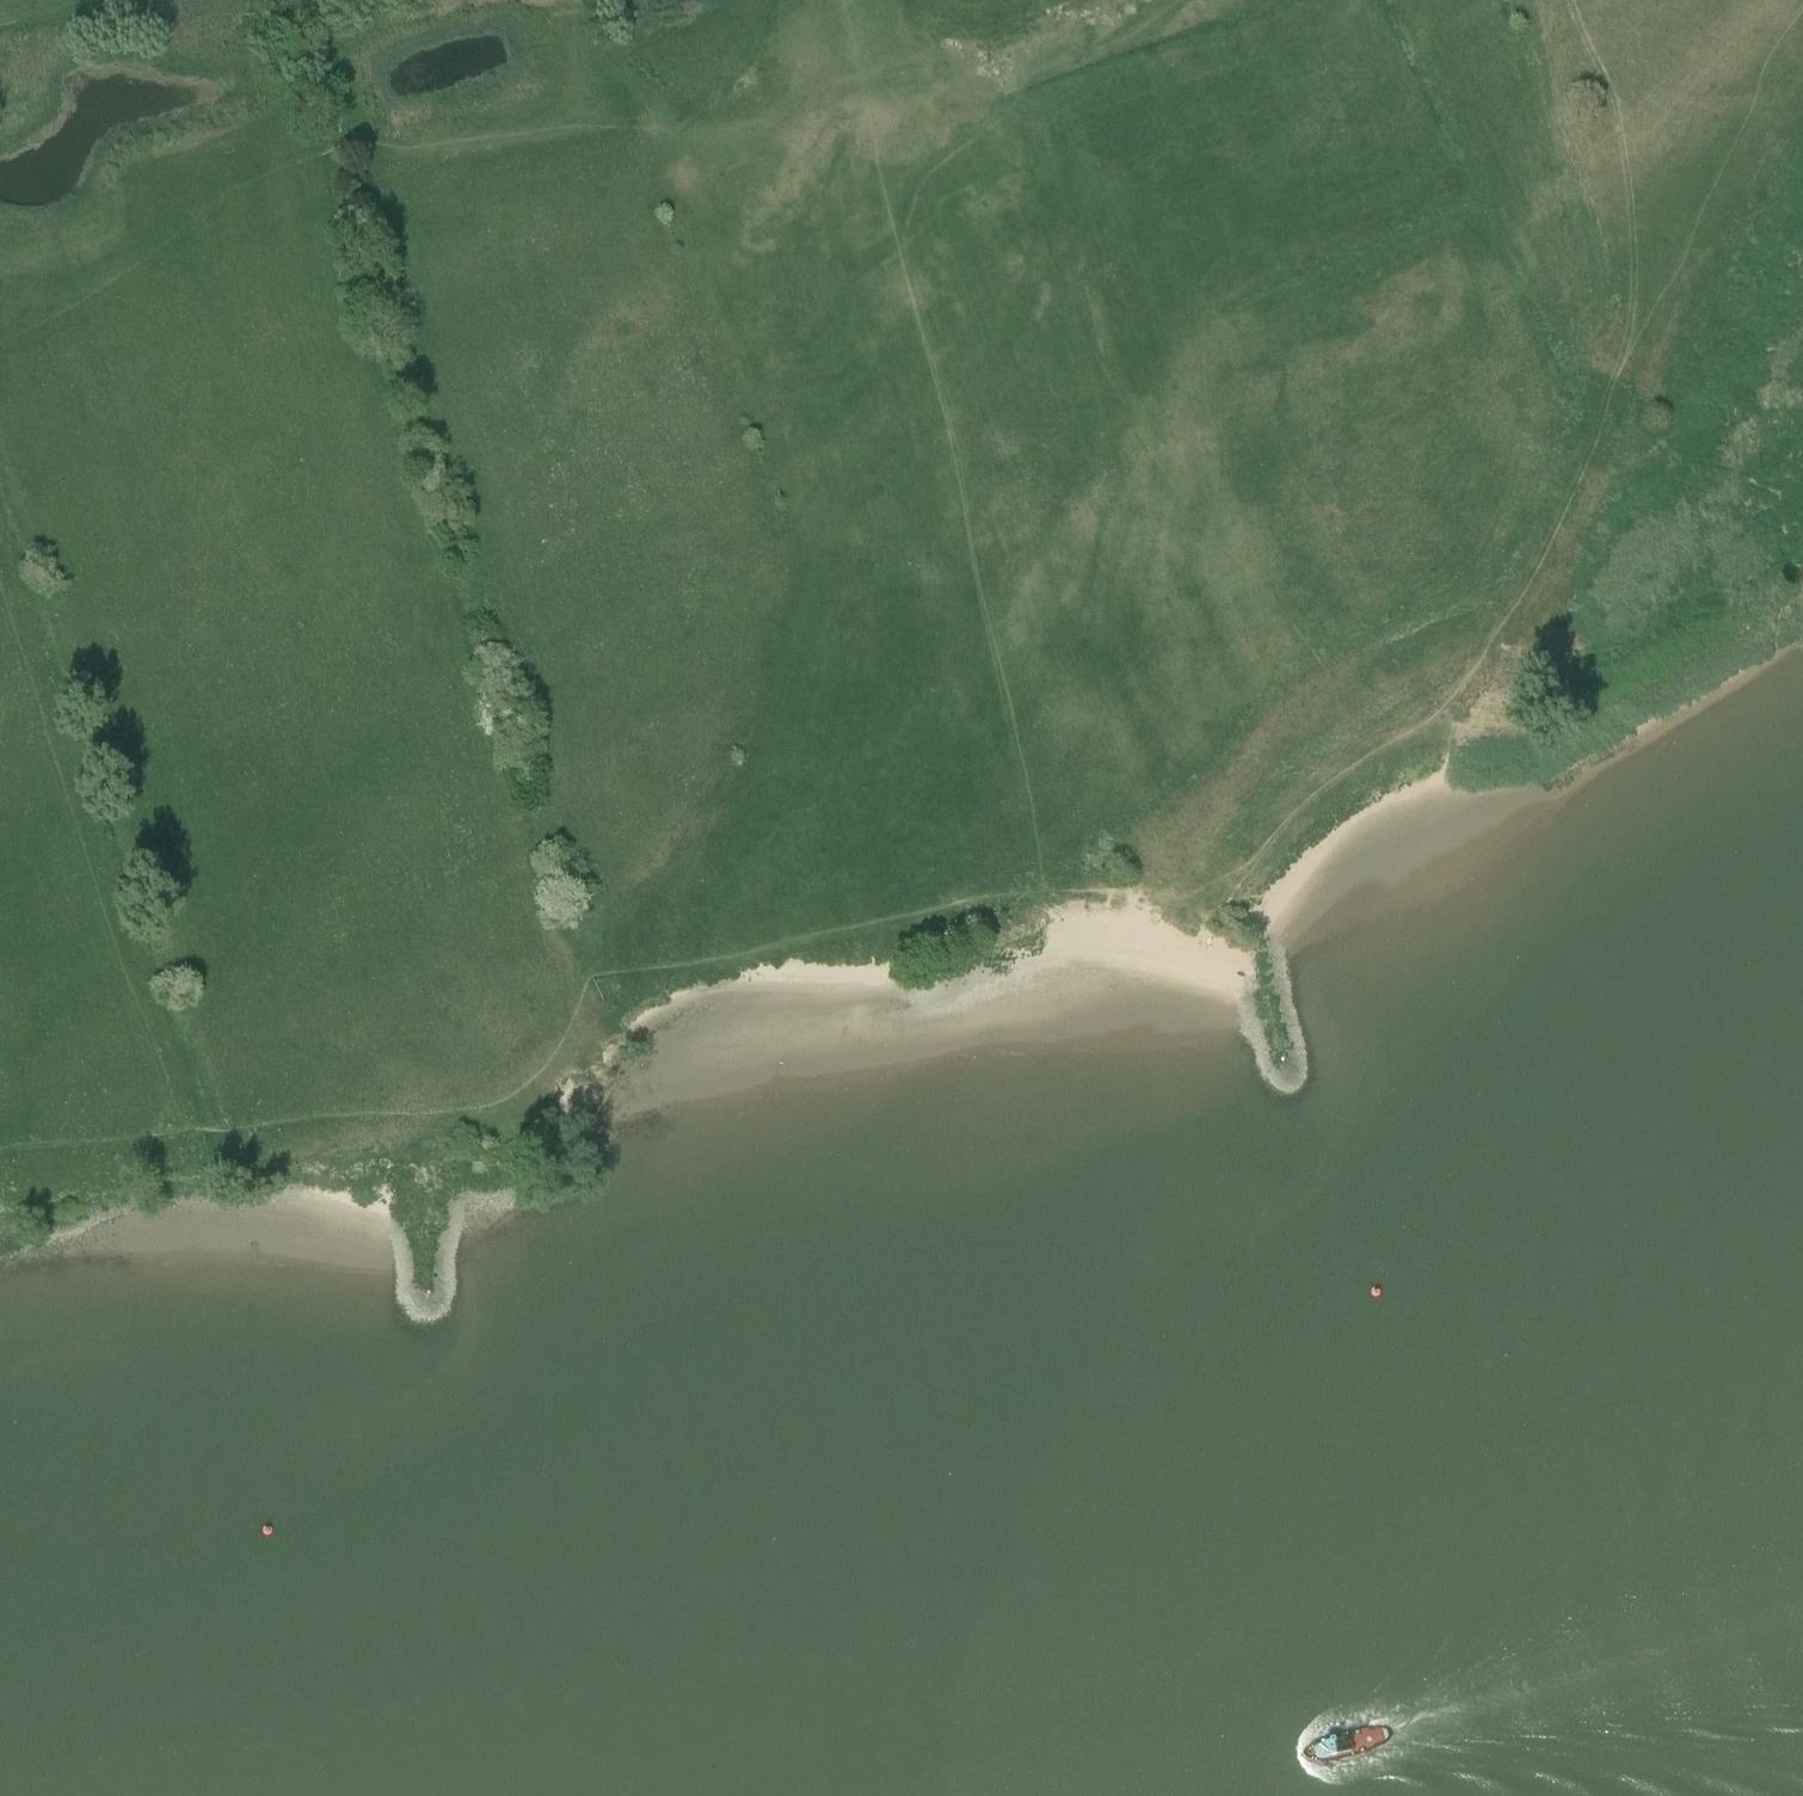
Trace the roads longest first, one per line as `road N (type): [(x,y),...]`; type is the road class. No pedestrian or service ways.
road 1 (track): [(968,185),(927,81),(875,0)]

